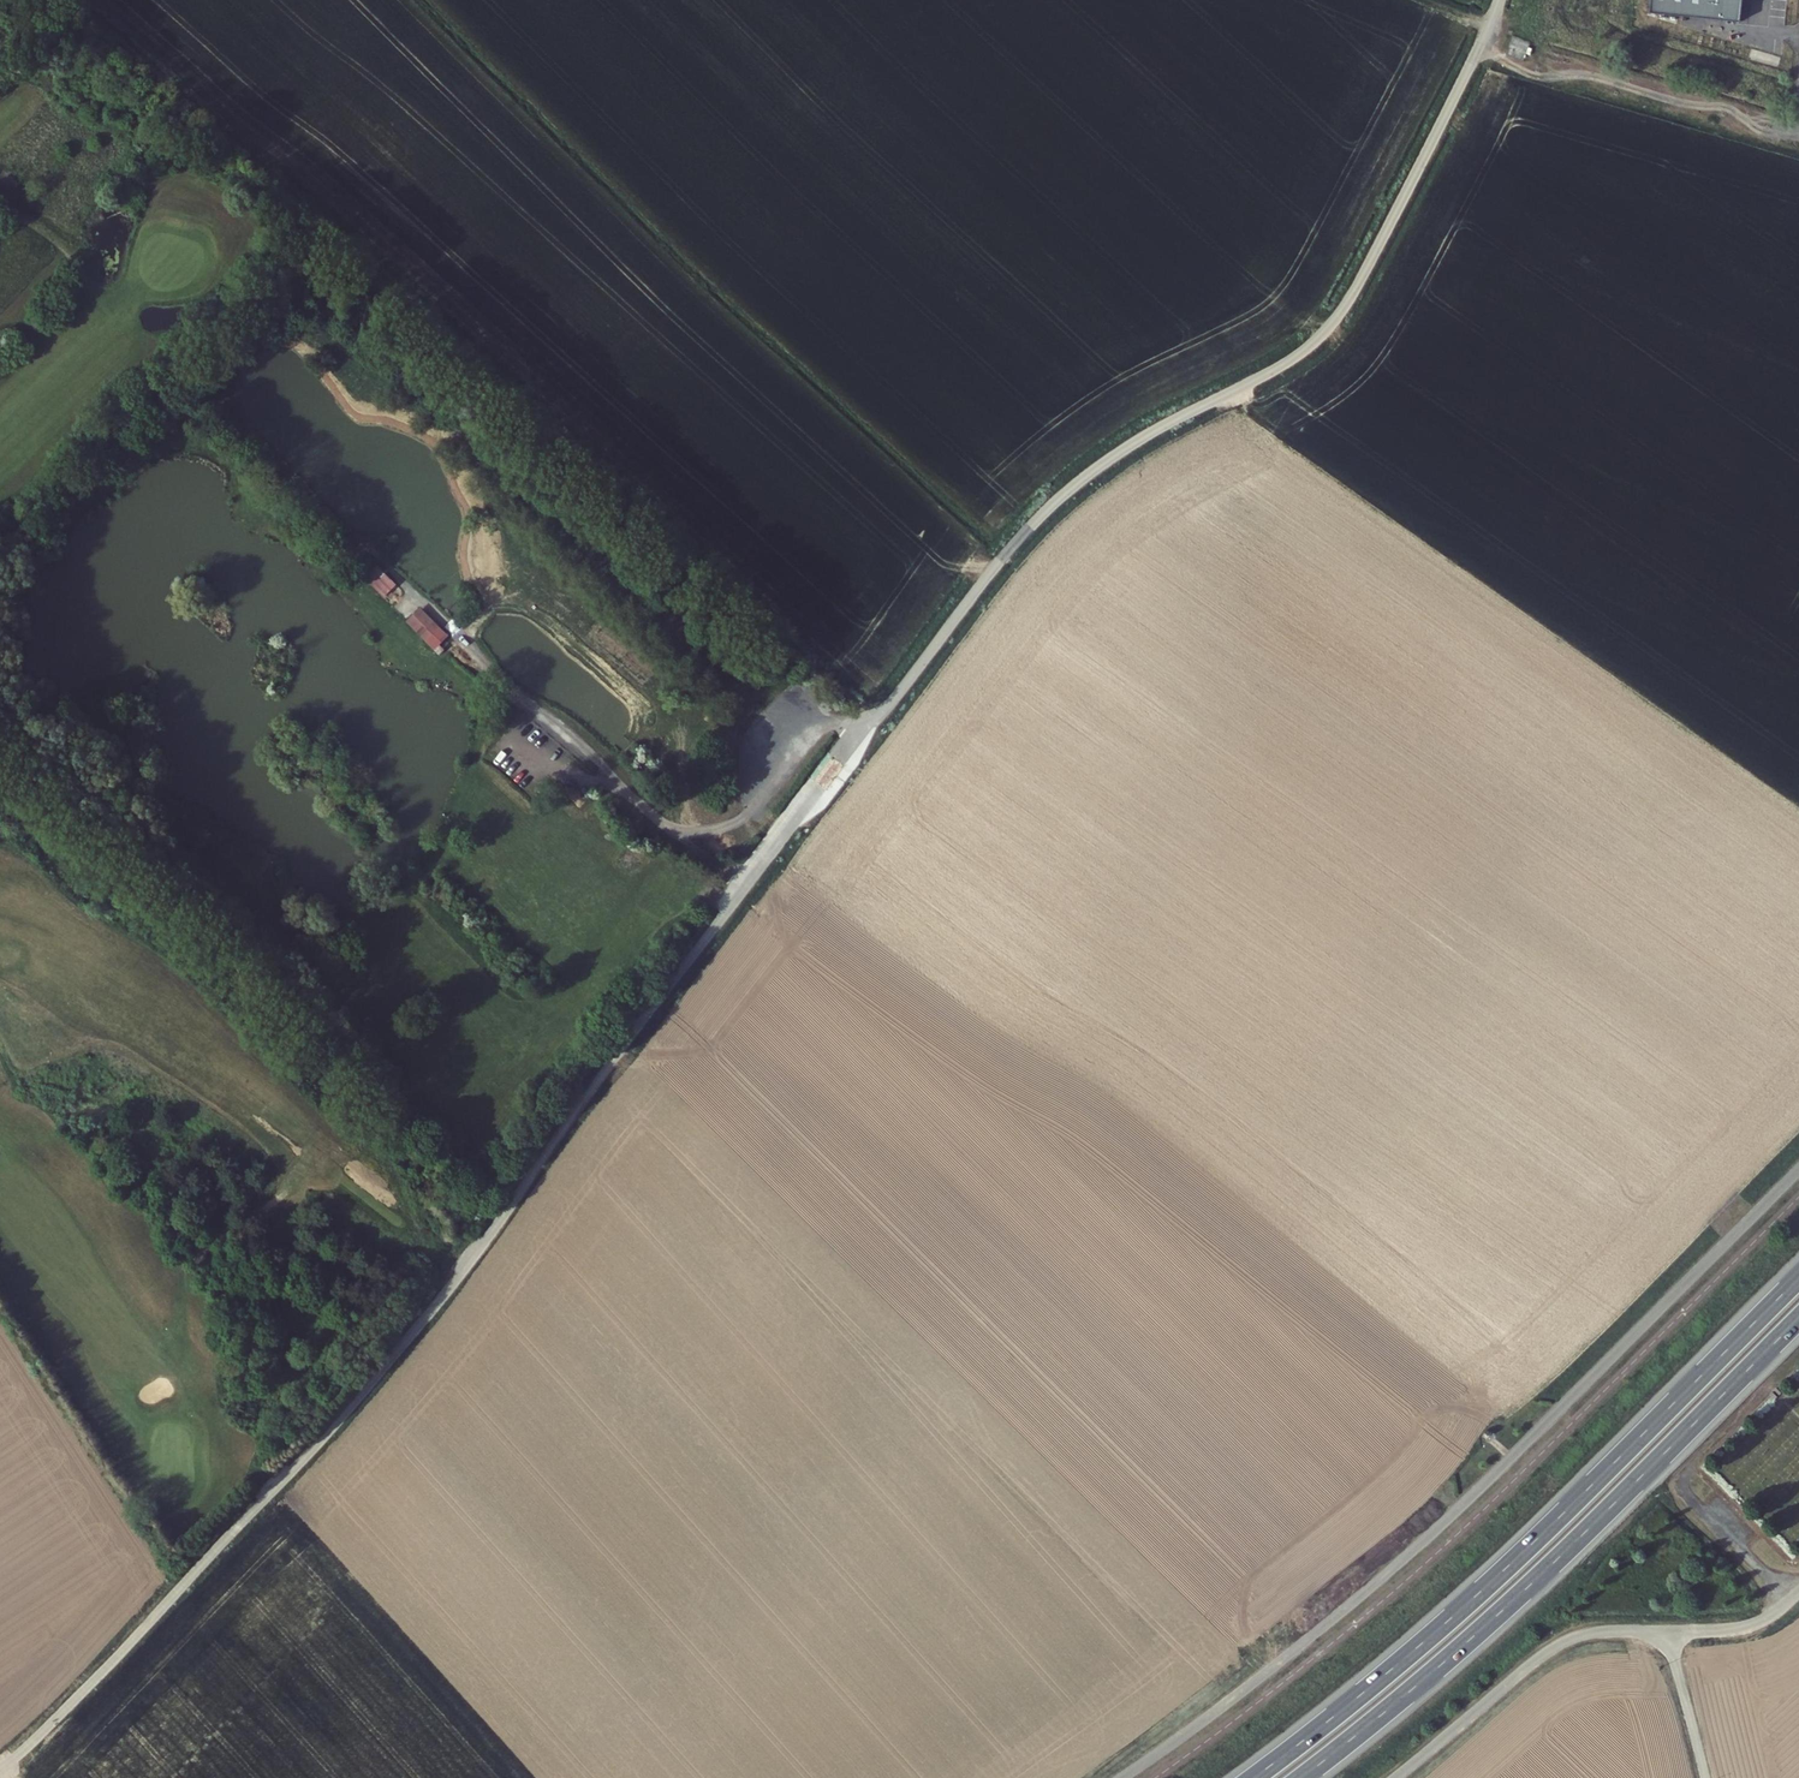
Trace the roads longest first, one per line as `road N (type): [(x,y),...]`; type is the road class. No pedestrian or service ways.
road 1 (unclassified): [(0,1770),(84,1692),(414,1333),(762,864),(1019,539),(1102,464),(1292,359),(1329,326),(1444,119),(1498,0)]
road 2 (track): [(881,712),(79,0)]
road 3 (trunk): [(1798,1279),(1482,1592),(1254,1777)]
road 4 (trunk): [(1303,1777),(1530,1587),(1798,1320)]
road 5 (unclassified): [(1668,1631),(1705,1777)]

